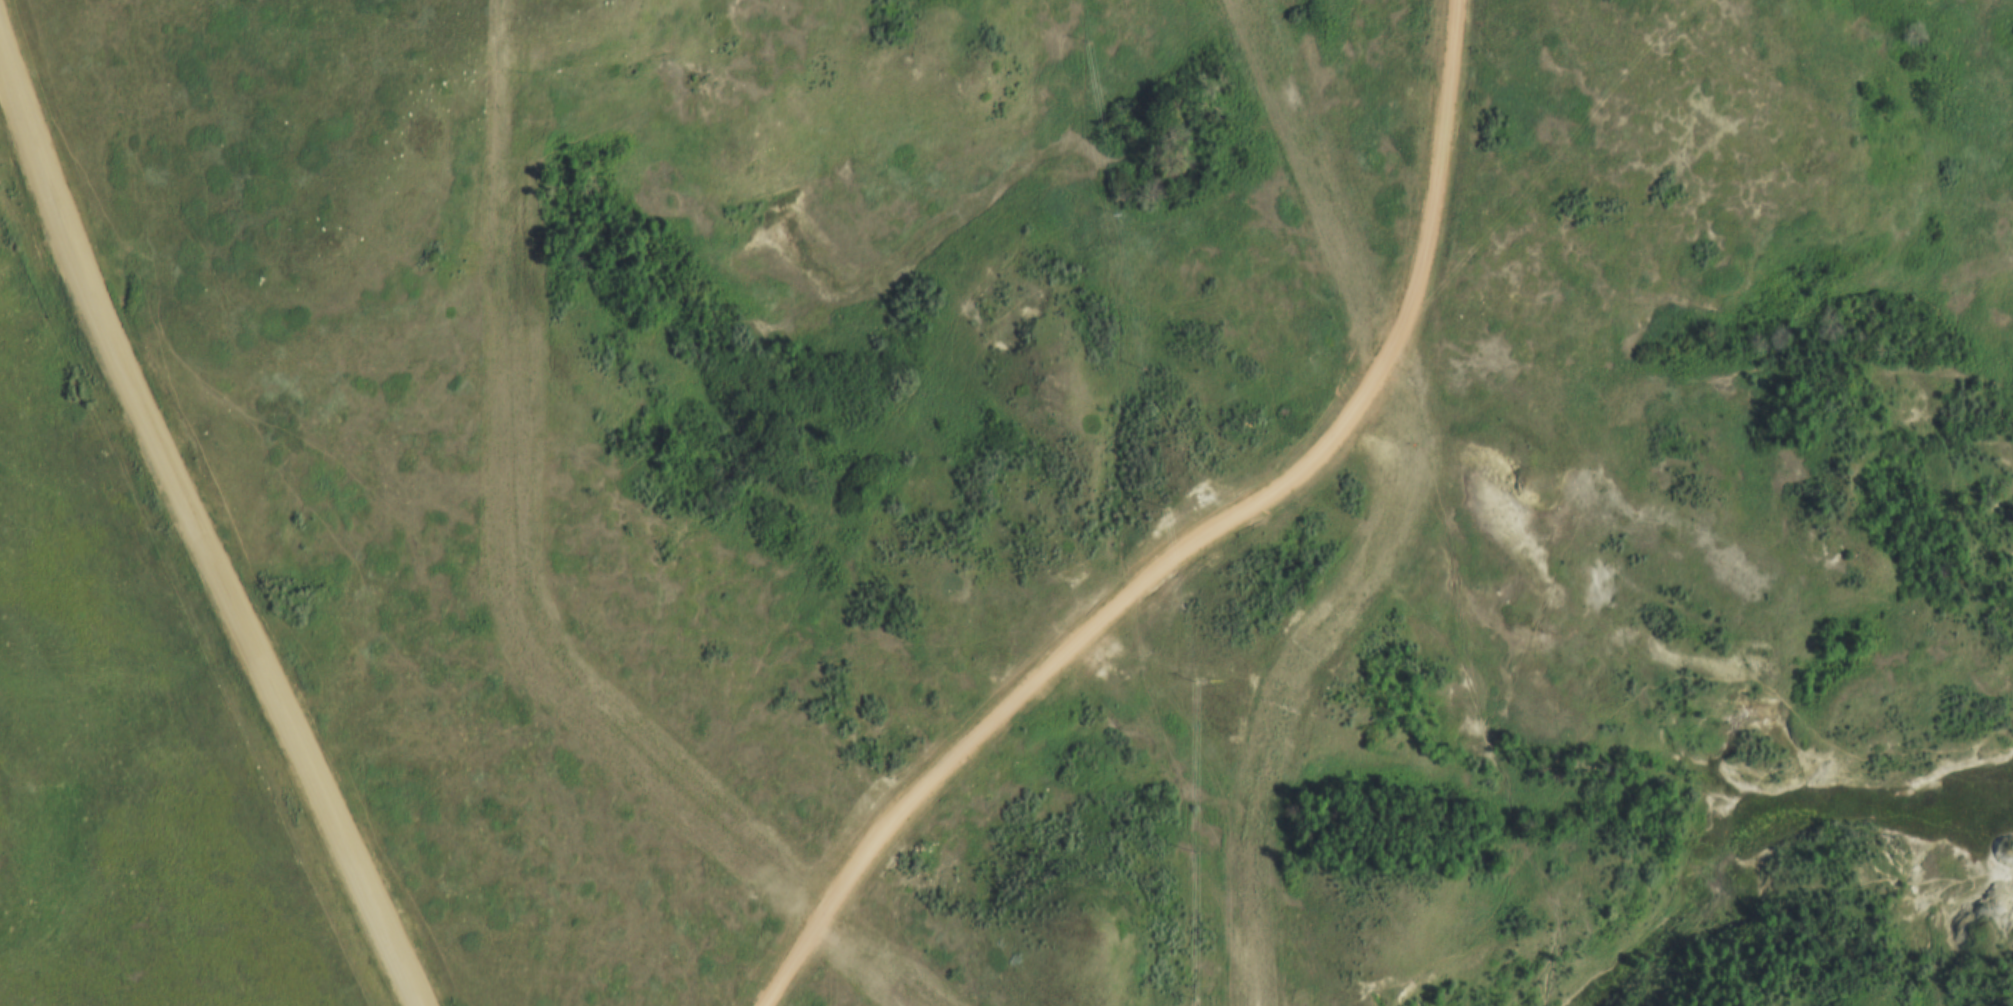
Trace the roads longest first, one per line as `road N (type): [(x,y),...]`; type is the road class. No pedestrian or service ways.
road 1 (tertiary): [(0,49),(63,237),(421,1005)]

